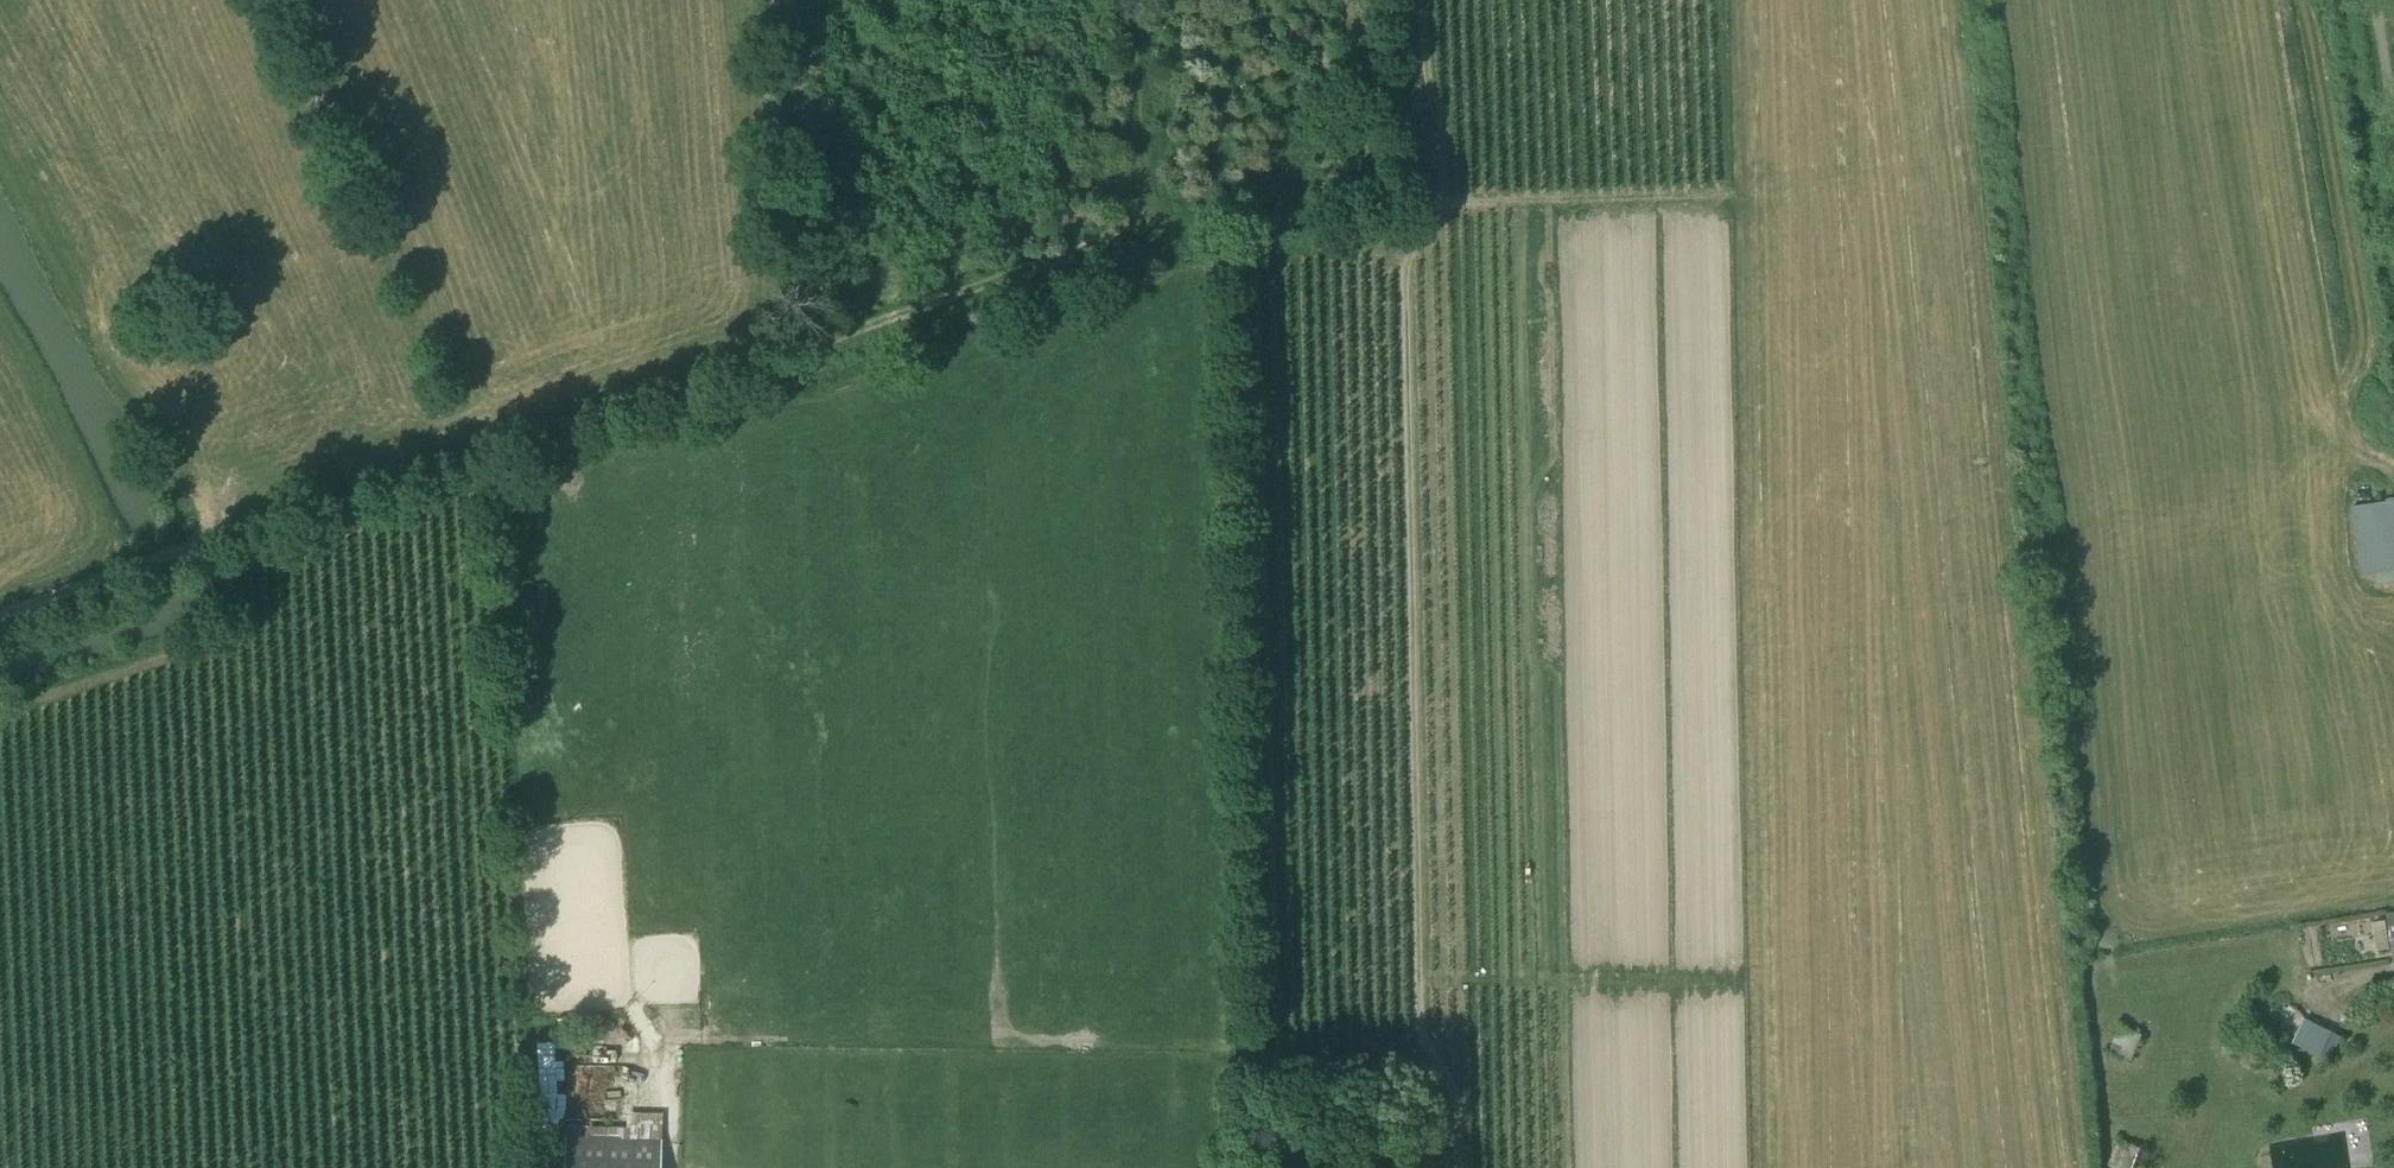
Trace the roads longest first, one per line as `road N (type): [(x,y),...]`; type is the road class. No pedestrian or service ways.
road 1 (track): [(133,566),(1099,247),(1134,207),(1125,0)]
road 2 (track): [(1406,0),(1421,203),(1410,259),(1419,1026),(1456,1106),(1457,1167)]
road 3 (track): [(790,0),(811,247)]
road 4 (track): [(133,566),(0,617)]

